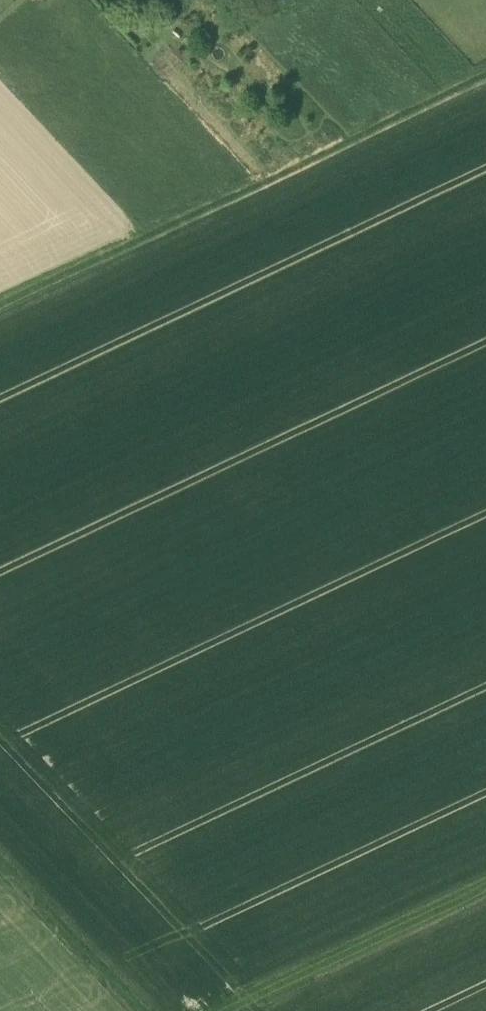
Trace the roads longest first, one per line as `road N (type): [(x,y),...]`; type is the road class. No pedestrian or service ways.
road 1 (track): [(485,91),(0,321)]
road 2 (track): [(0,878),(128,1010)]

